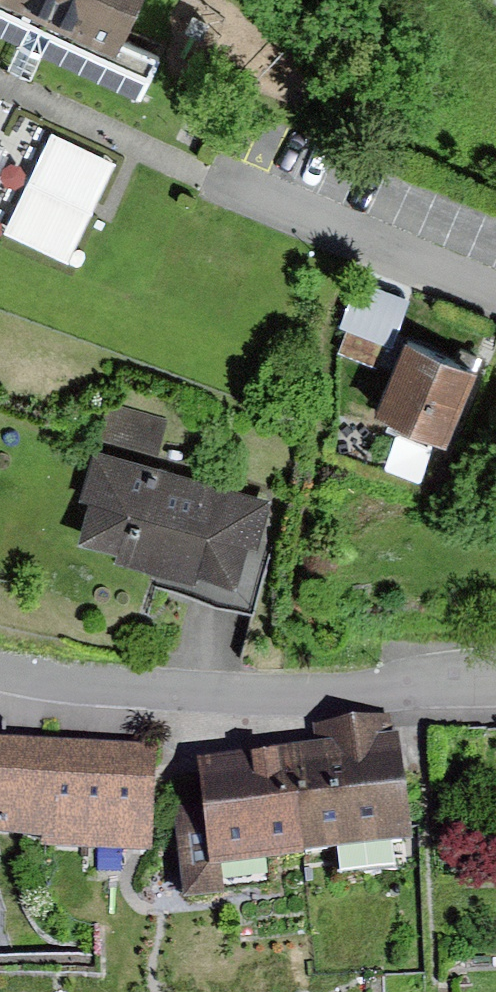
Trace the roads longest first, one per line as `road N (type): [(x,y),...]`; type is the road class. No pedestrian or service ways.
road 1 (residential): [(495,297),(0,79)]
road 2 (residential): [(495,681),(263,696),(56,685),(0,673)]

